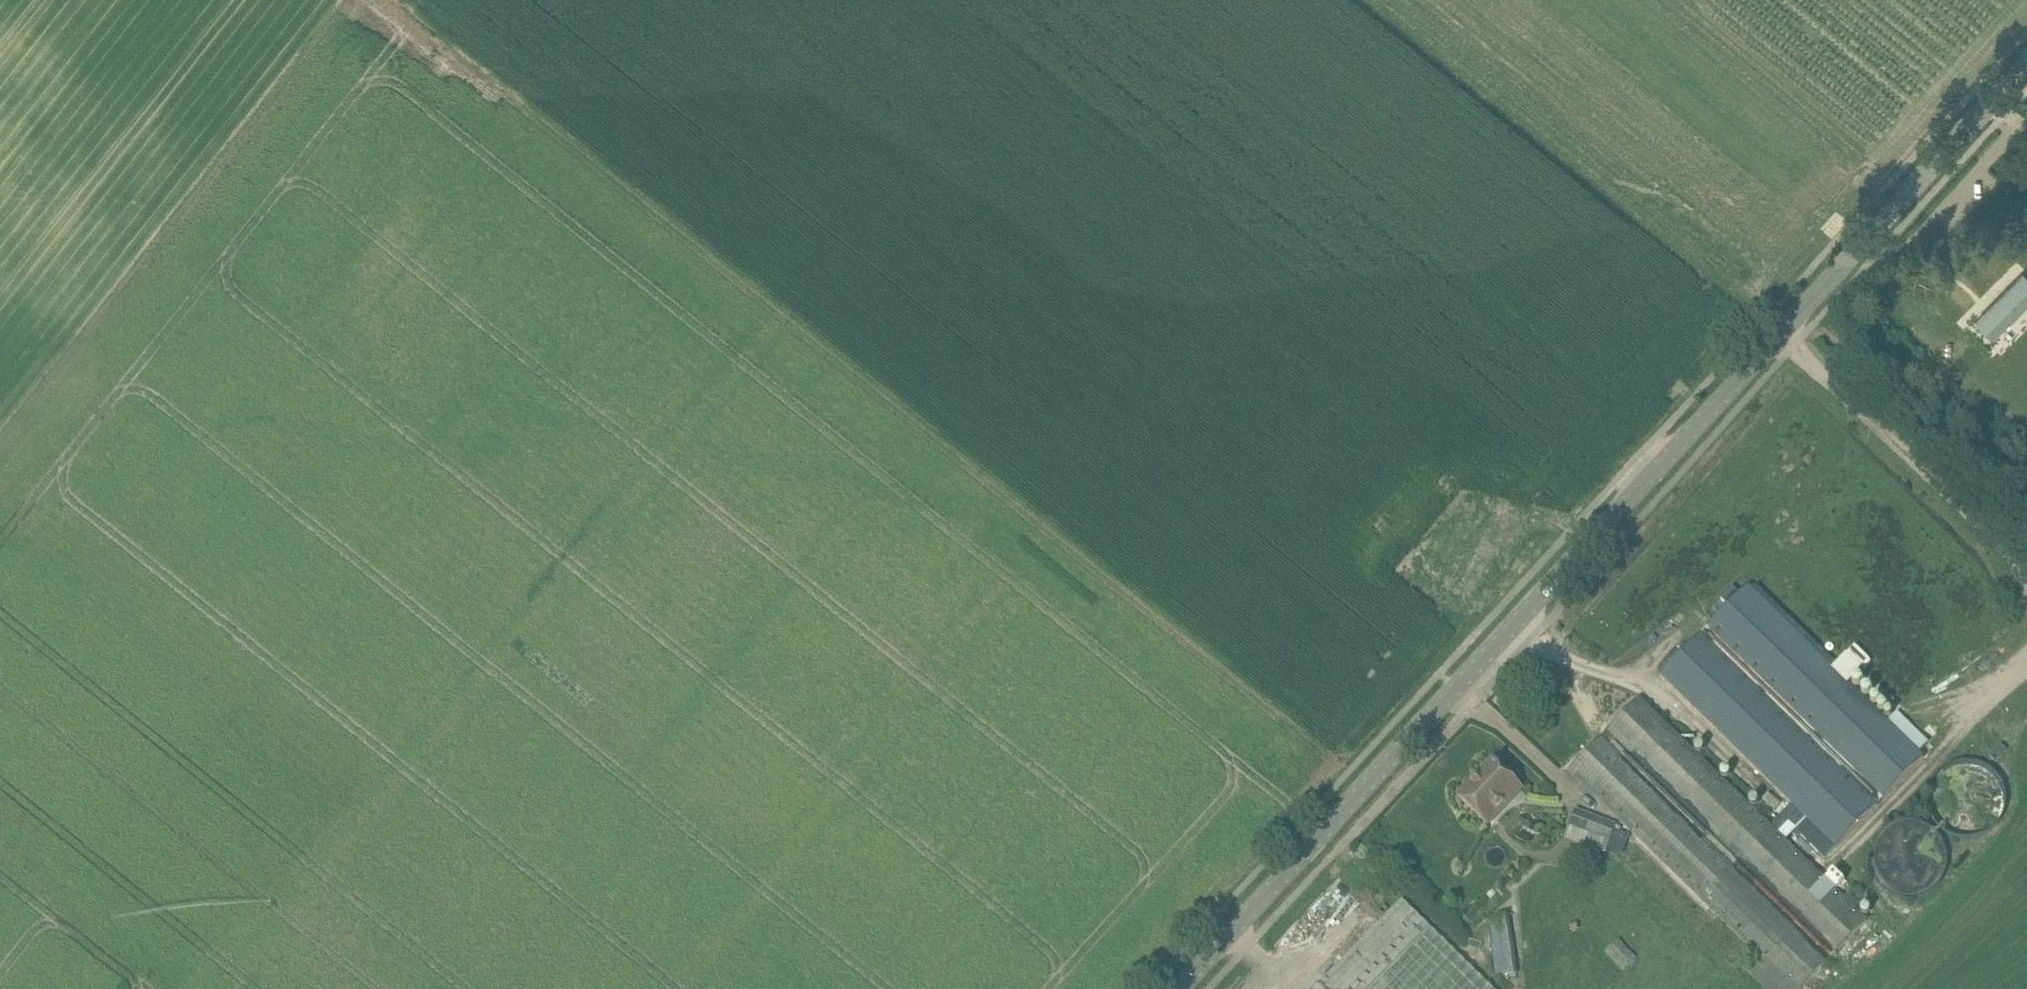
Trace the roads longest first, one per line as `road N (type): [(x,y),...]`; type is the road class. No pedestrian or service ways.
road 1 (unclassified): [(1174,988),(2026,67)]

